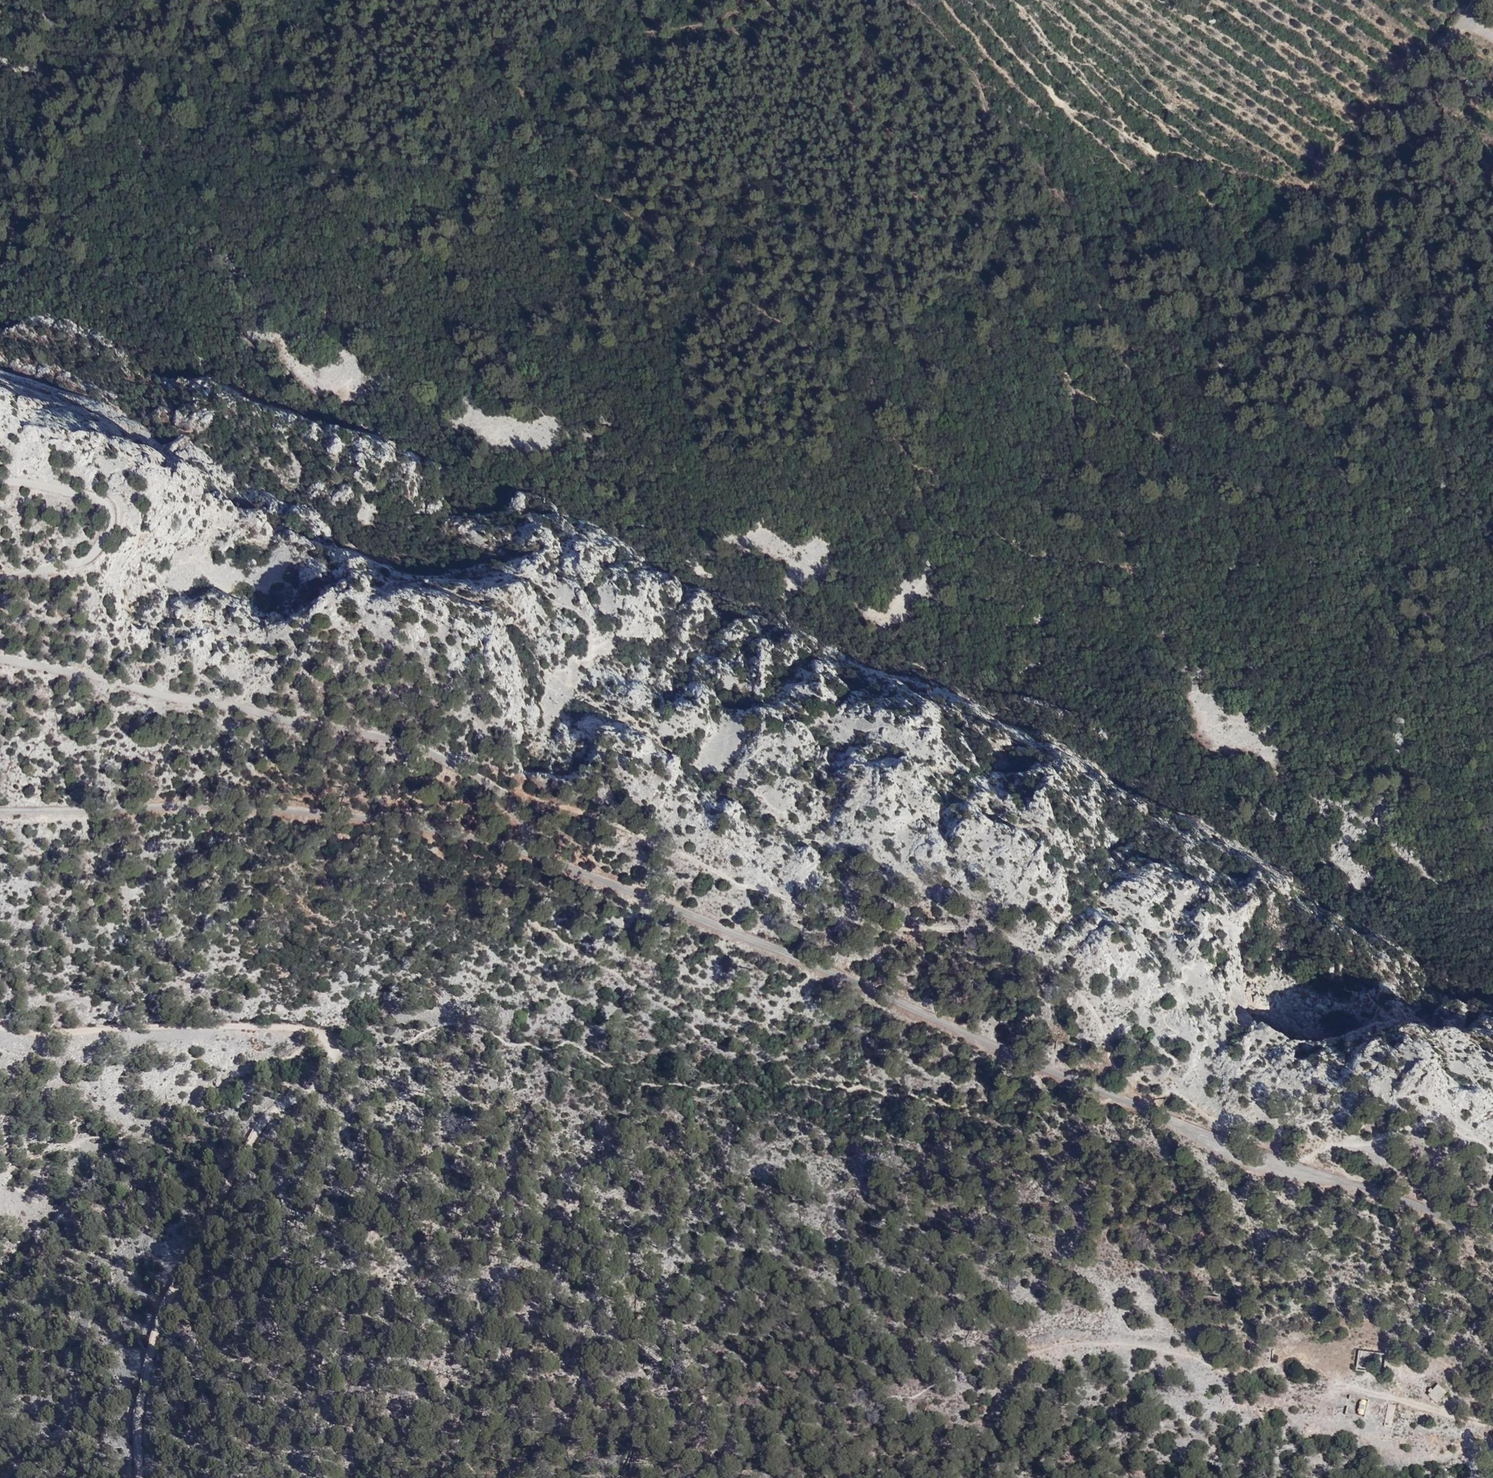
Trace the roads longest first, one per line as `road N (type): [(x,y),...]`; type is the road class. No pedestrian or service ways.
road 1 (unclassified): [(525,845),(993,1038),(1206,1136),(1492,1244)]
road 2 (track): [(137,1477),(151,1332),(167,1295),(253,1126),(332,1068),(333,1047),(322,1034),(48,1035),(0,1026)]
road 3 (unclassified): [(525,845),(511,792),(435,746),(0,661)]
road 4 (unclassified): [(0,815),(239,799),(412,814),(525,845)]
road 5 (unclassified): [(0,580),(78,565),(115,527),(114,511),(98,498),(0,481)]

